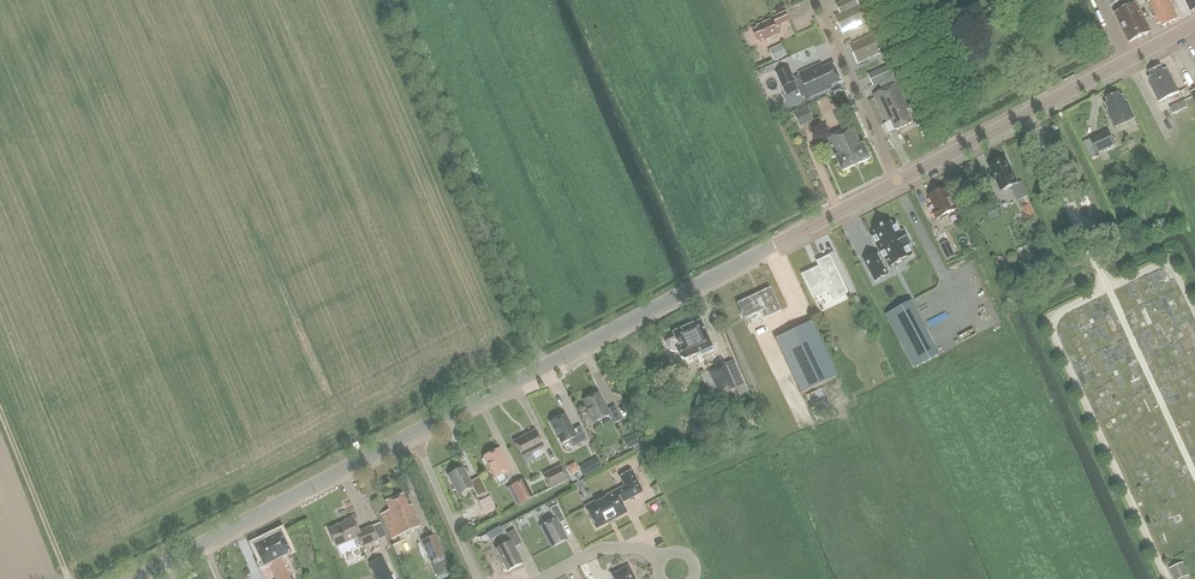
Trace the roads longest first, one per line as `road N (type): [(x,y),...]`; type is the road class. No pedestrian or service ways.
road 1 (secondary): [(412,433),(898,182)]
road 2 (secondary): [(135,578),(412,433)]
road 3 (secondary): [(898,182),(1129,60)]
road 4 (residential): [(814,0),(898,182)]
road 5 (residential): [(412,433),(480,578)]
road 6 (residential): [(542,578),(601,550),(663,558)]

